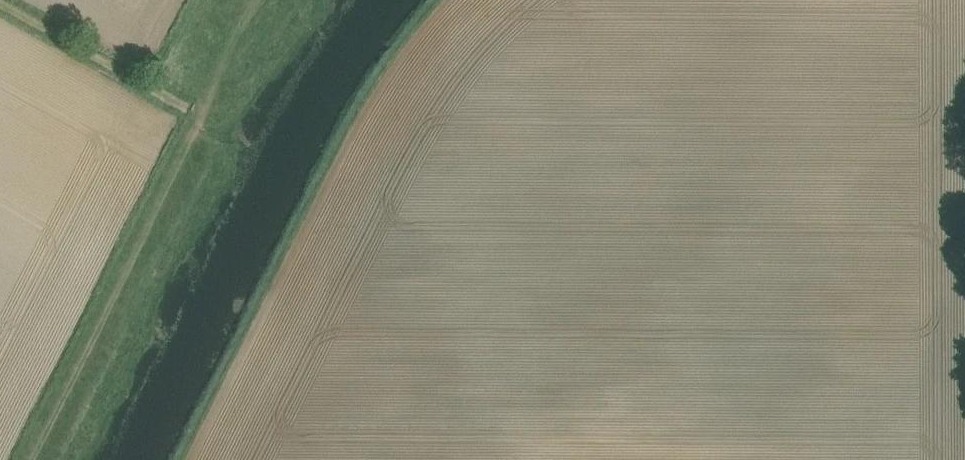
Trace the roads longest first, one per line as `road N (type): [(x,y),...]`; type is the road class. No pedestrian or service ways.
road 1 (track): [(425,0),(361,97),(174,459)]
road 2 (track): [(253,0),(217,65),(194,140),(30,459)]

